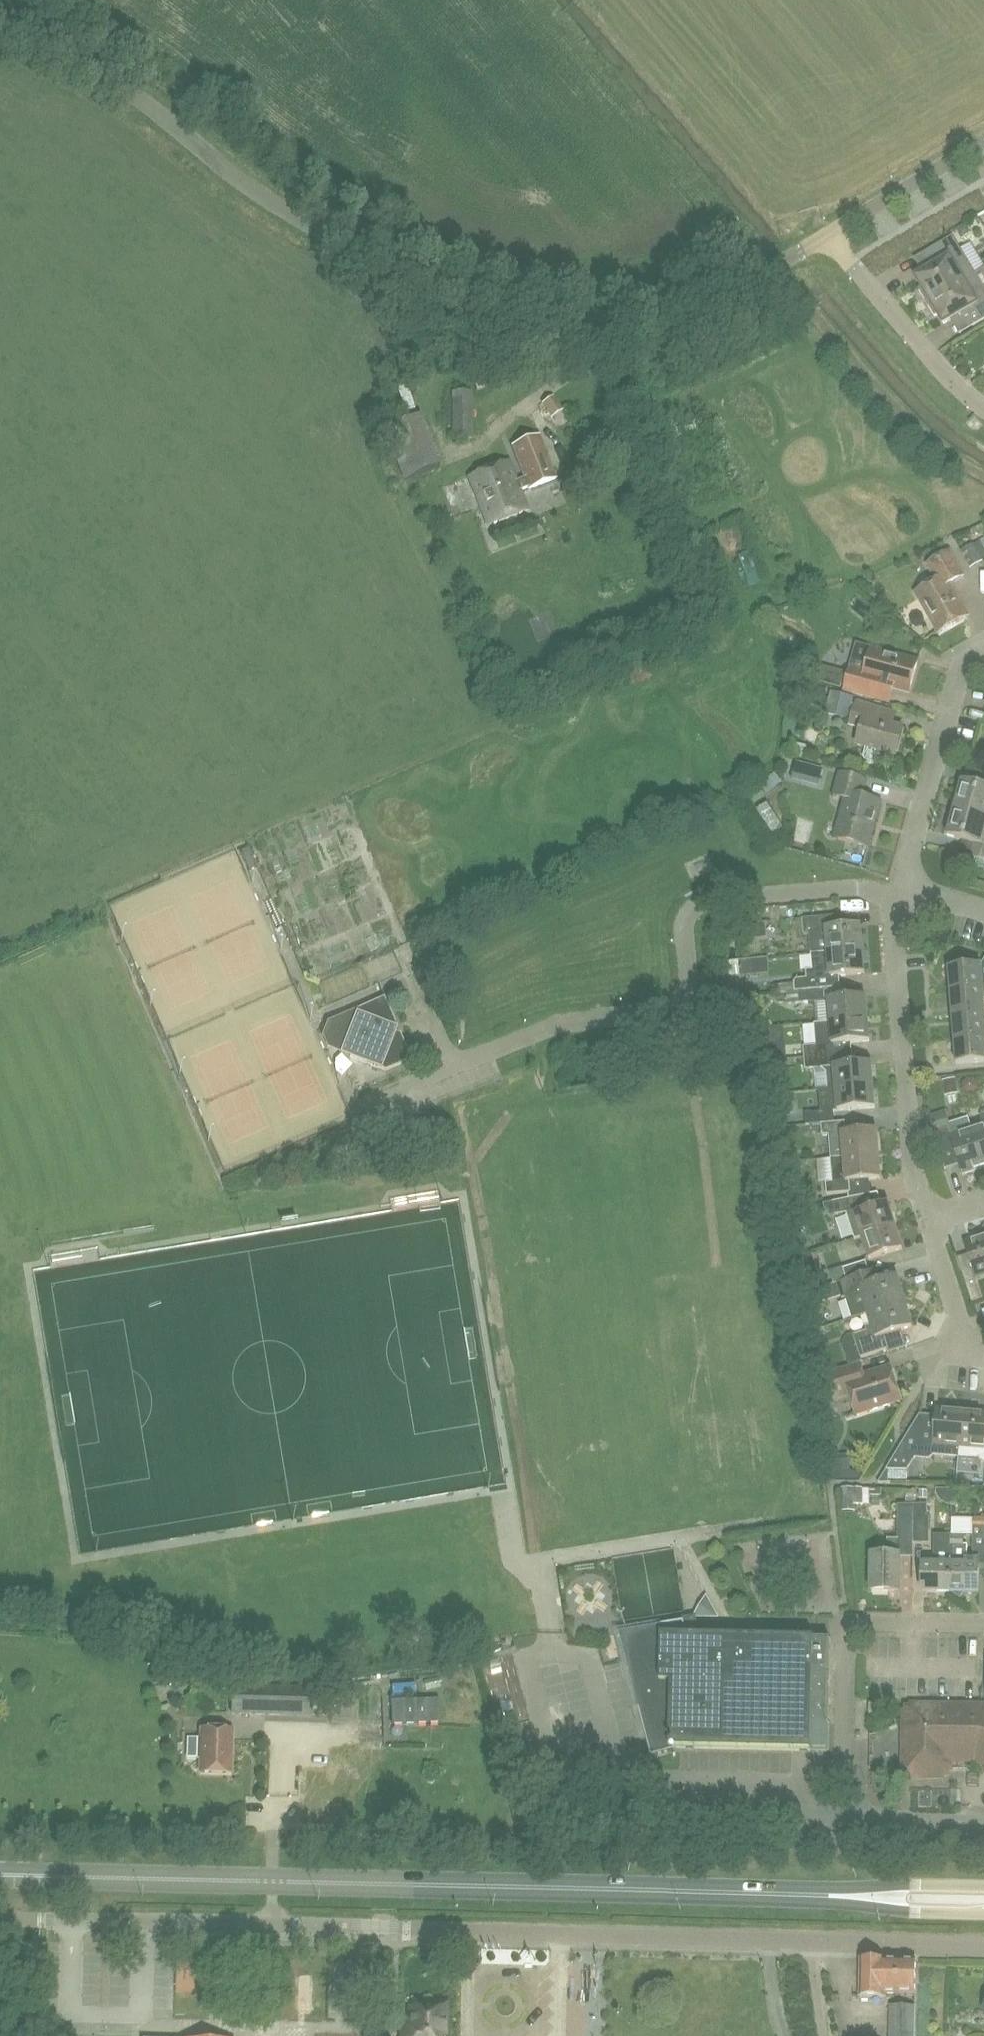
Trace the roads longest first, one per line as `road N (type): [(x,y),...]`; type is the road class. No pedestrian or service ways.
road 1 (unclassified): [(983,1948),(0,1918)]
road 2 (unclassified): [(823,236),(732,288),(629,319),(560,324),(420,290),(311,229),(99,67),(0,30)]
road 3 (primary): [(843,1896),(0,1874)]
road 4 (residential): [(901,889),(716,903),(687,913),(680,993),(658,1013),(530,1036),(371,1103)]
road 5 (residential): [(927,1220),(911,1169),(892,936),(901,889)]
road 6 (unclassified): [(860,1814),(672,1809),(673,1776),(625,1776)]
road 7 (residential): [(901,889),(965,657),(983,656)]
road 8 (residential): [(983,409),(948,380),(823,236)]
road 9 (unclassified): [(860,1814),(859,1753),(843,1753),(849,1622)]
road 10 (unclassified): [(823,236),(983,142)]
road 11 (primary): [(843,1896),(904,1911),(983,1914)]
road 12 (primary): [(983,1887),(906,1884),(843,1896)]
road 13 (residential): [(969,1354),(927,1220)]
road 14 (residential): [(983,1624),(849,1622)]
road 15 (unclassified): [(983,1819),(860,1814)]

